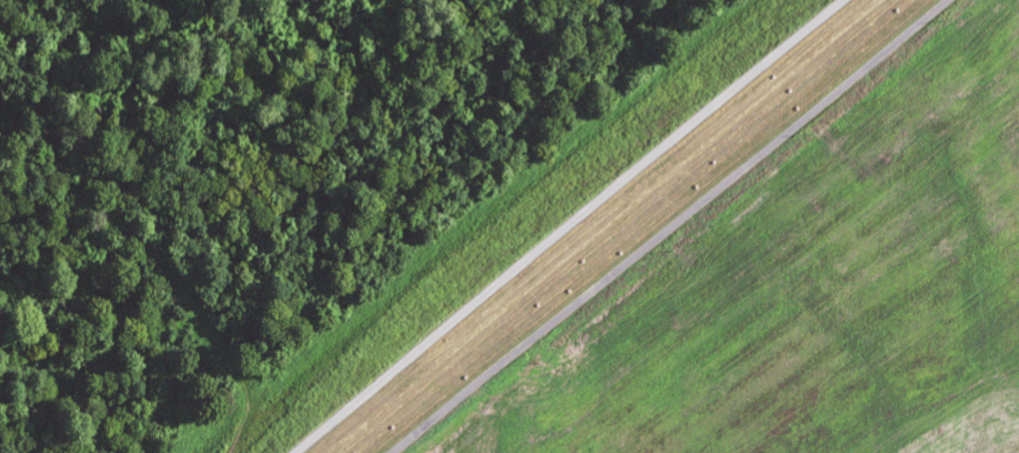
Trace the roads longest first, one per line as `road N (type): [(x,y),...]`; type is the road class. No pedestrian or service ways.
road 1 (residential): [(946,0),(392,452)]
road 2 (residential): [(297,452),(846,0)]

